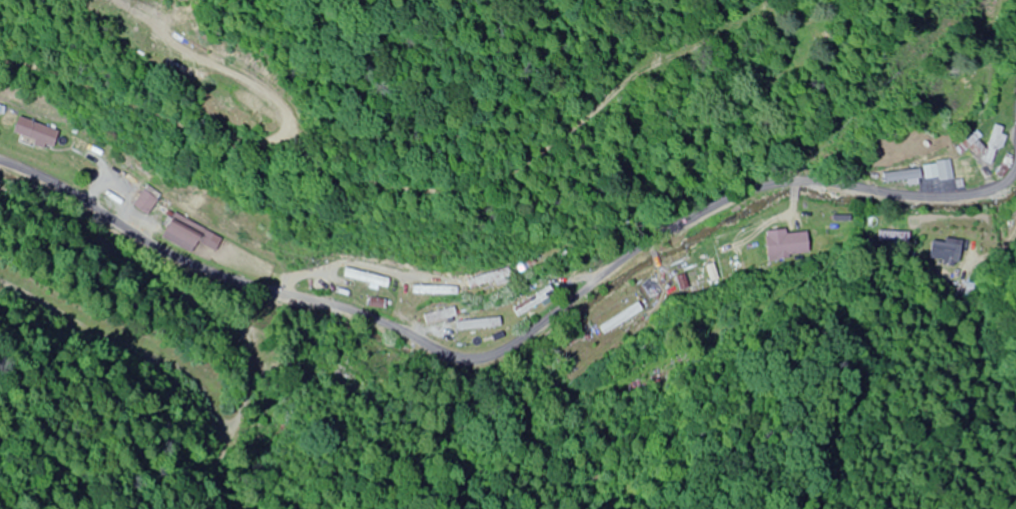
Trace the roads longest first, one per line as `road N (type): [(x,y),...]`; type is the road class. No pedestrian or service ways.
road 1 (residential): [(0,175),(75,188),(391,339),(476,323),(578,242),(675,204),(948,188),(985,161),(996,54),(1015,13)]

